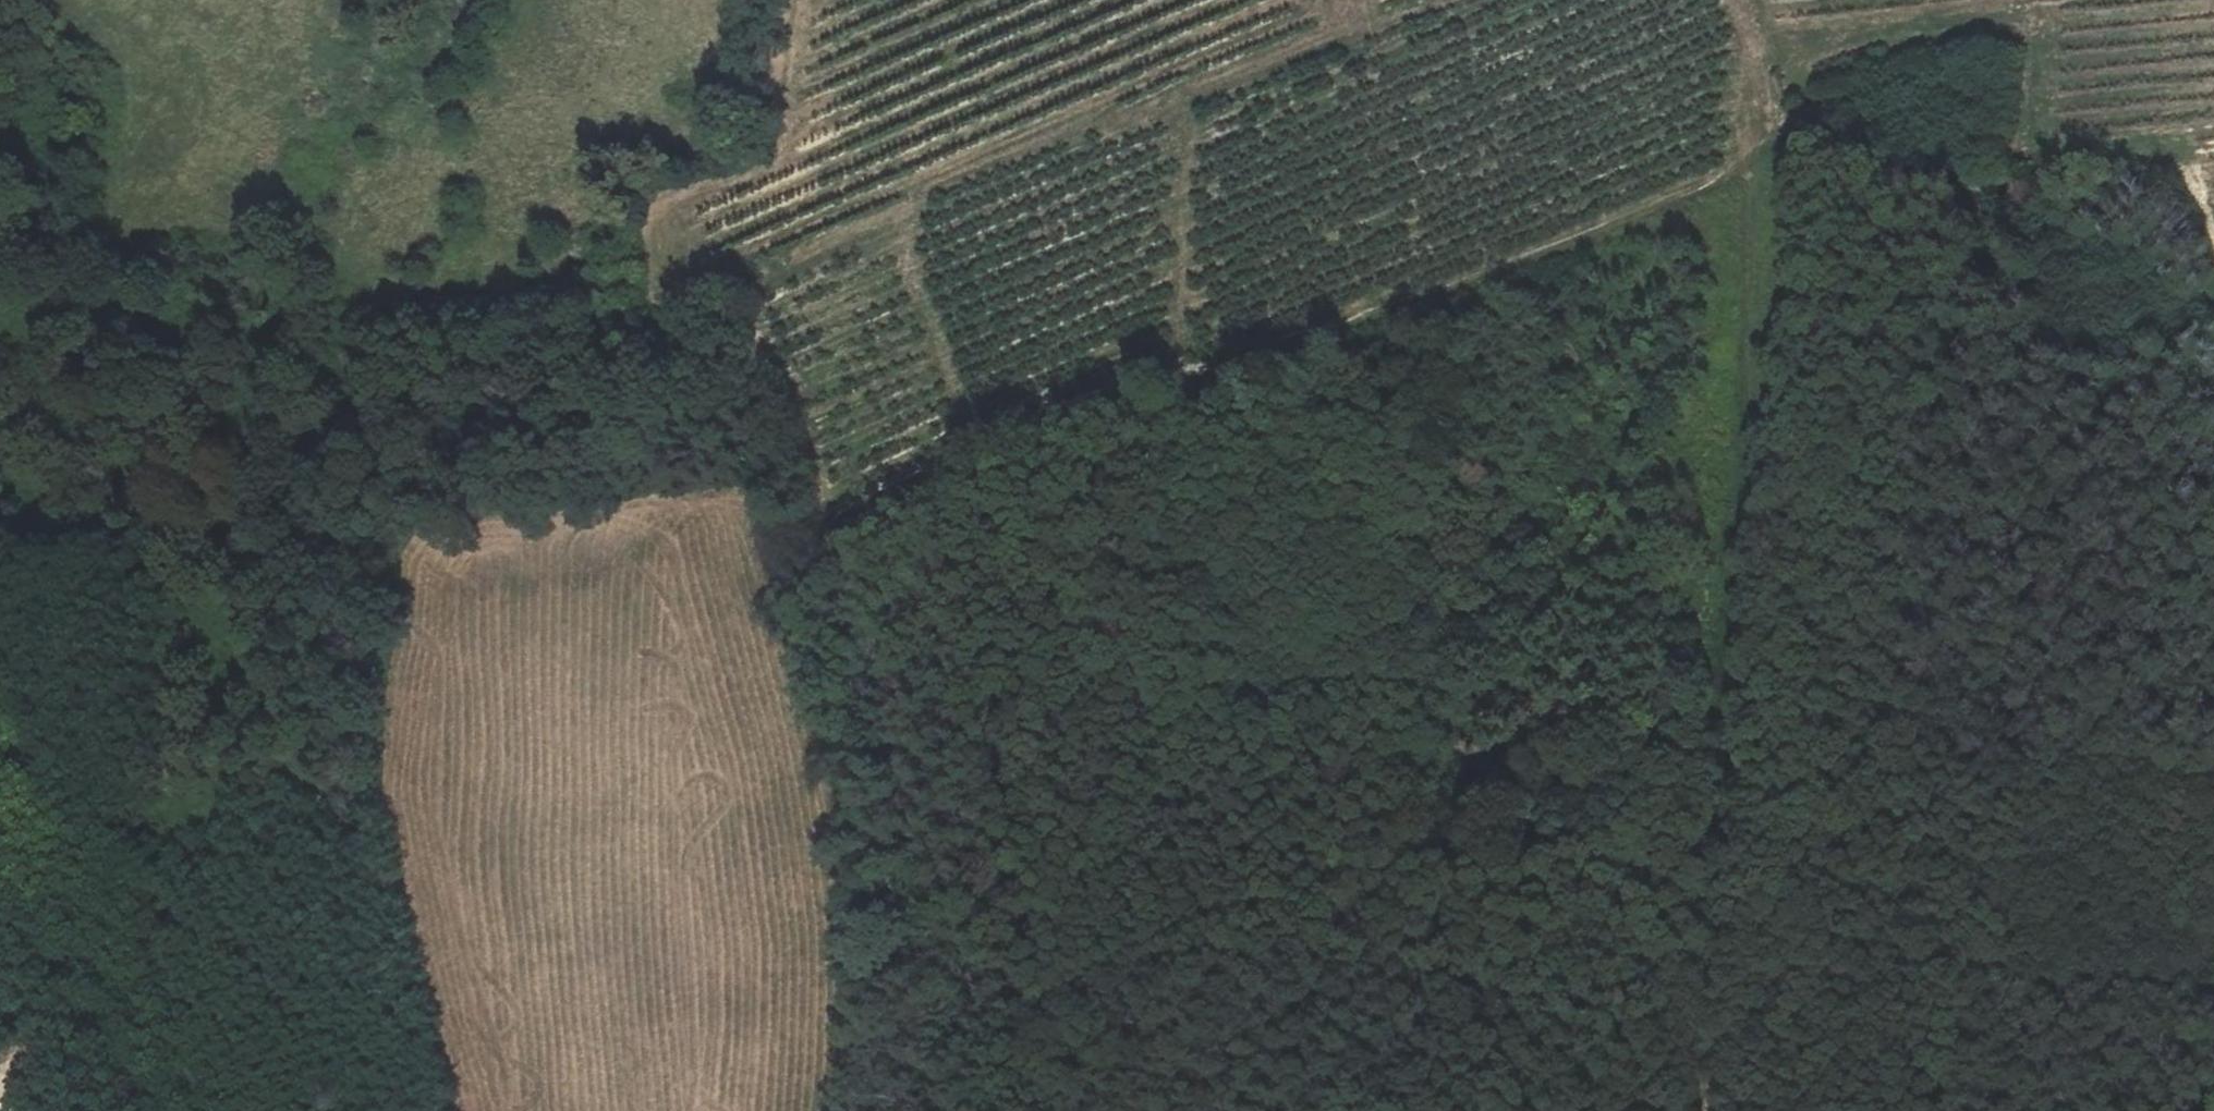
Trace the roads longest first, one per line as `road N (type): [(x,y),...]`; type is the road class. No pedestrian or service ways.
road 1 (track): [(1761,155),(1753,191),(1750,432),(1711,1110)]
road 2 (track): [(1761,155),(1768,110),(1735,0)]

